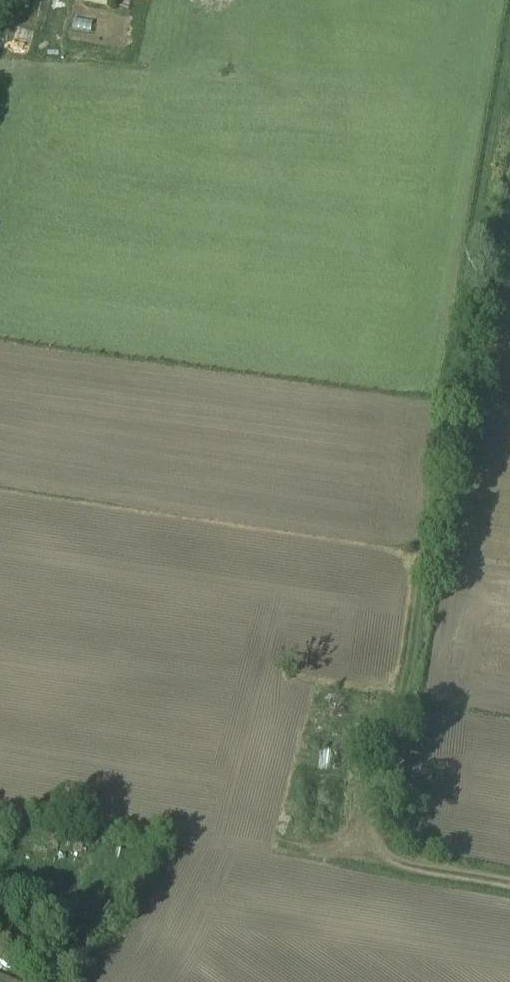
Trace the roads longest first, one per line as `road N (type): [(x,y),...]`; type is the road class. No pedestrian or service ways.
road 1 (track): [(509,884),(396,866),(382,855),(376,832),(509,59)]

